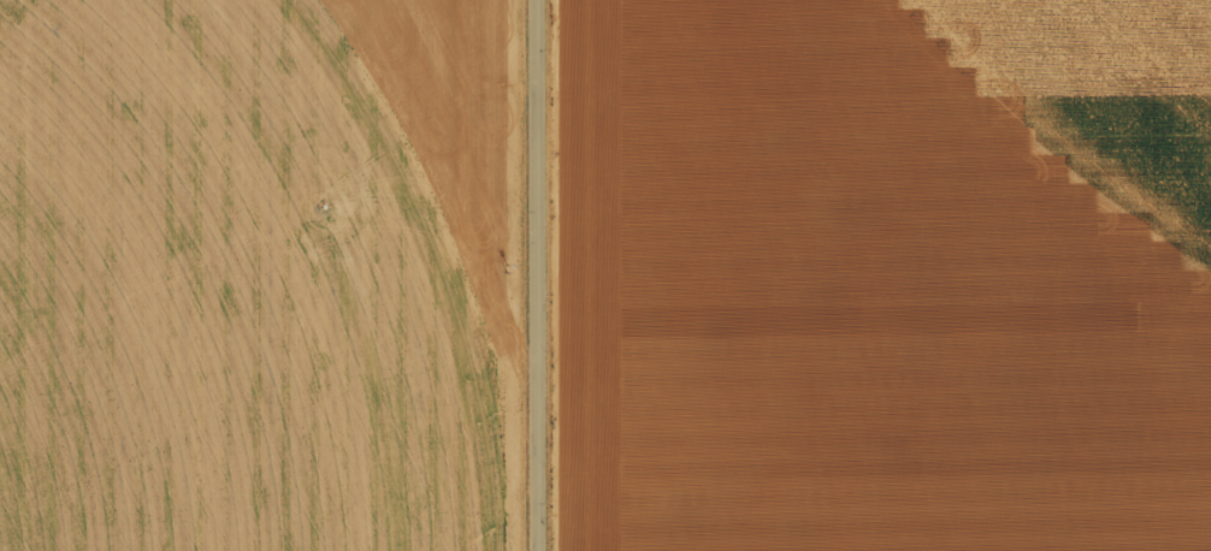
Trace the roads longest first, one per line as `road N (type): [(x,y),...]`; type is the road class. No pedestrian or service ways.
road 1 (residential): [(532,550),(532,0)]

